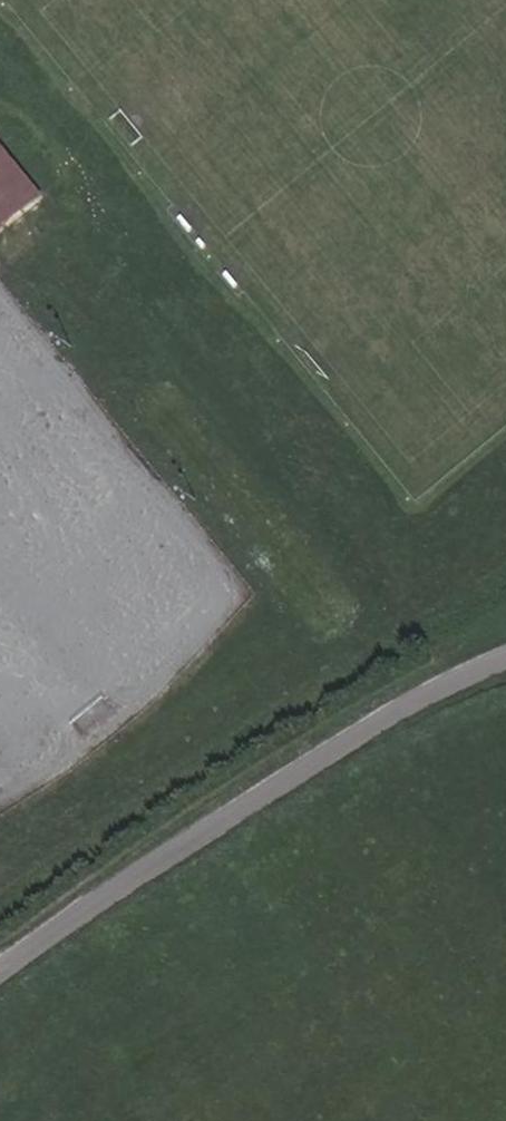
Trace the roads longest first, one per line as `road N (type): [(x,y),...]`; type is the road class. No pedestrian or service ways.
road 1 (unclassified): [(505,662),(442,688),(0,967)]

